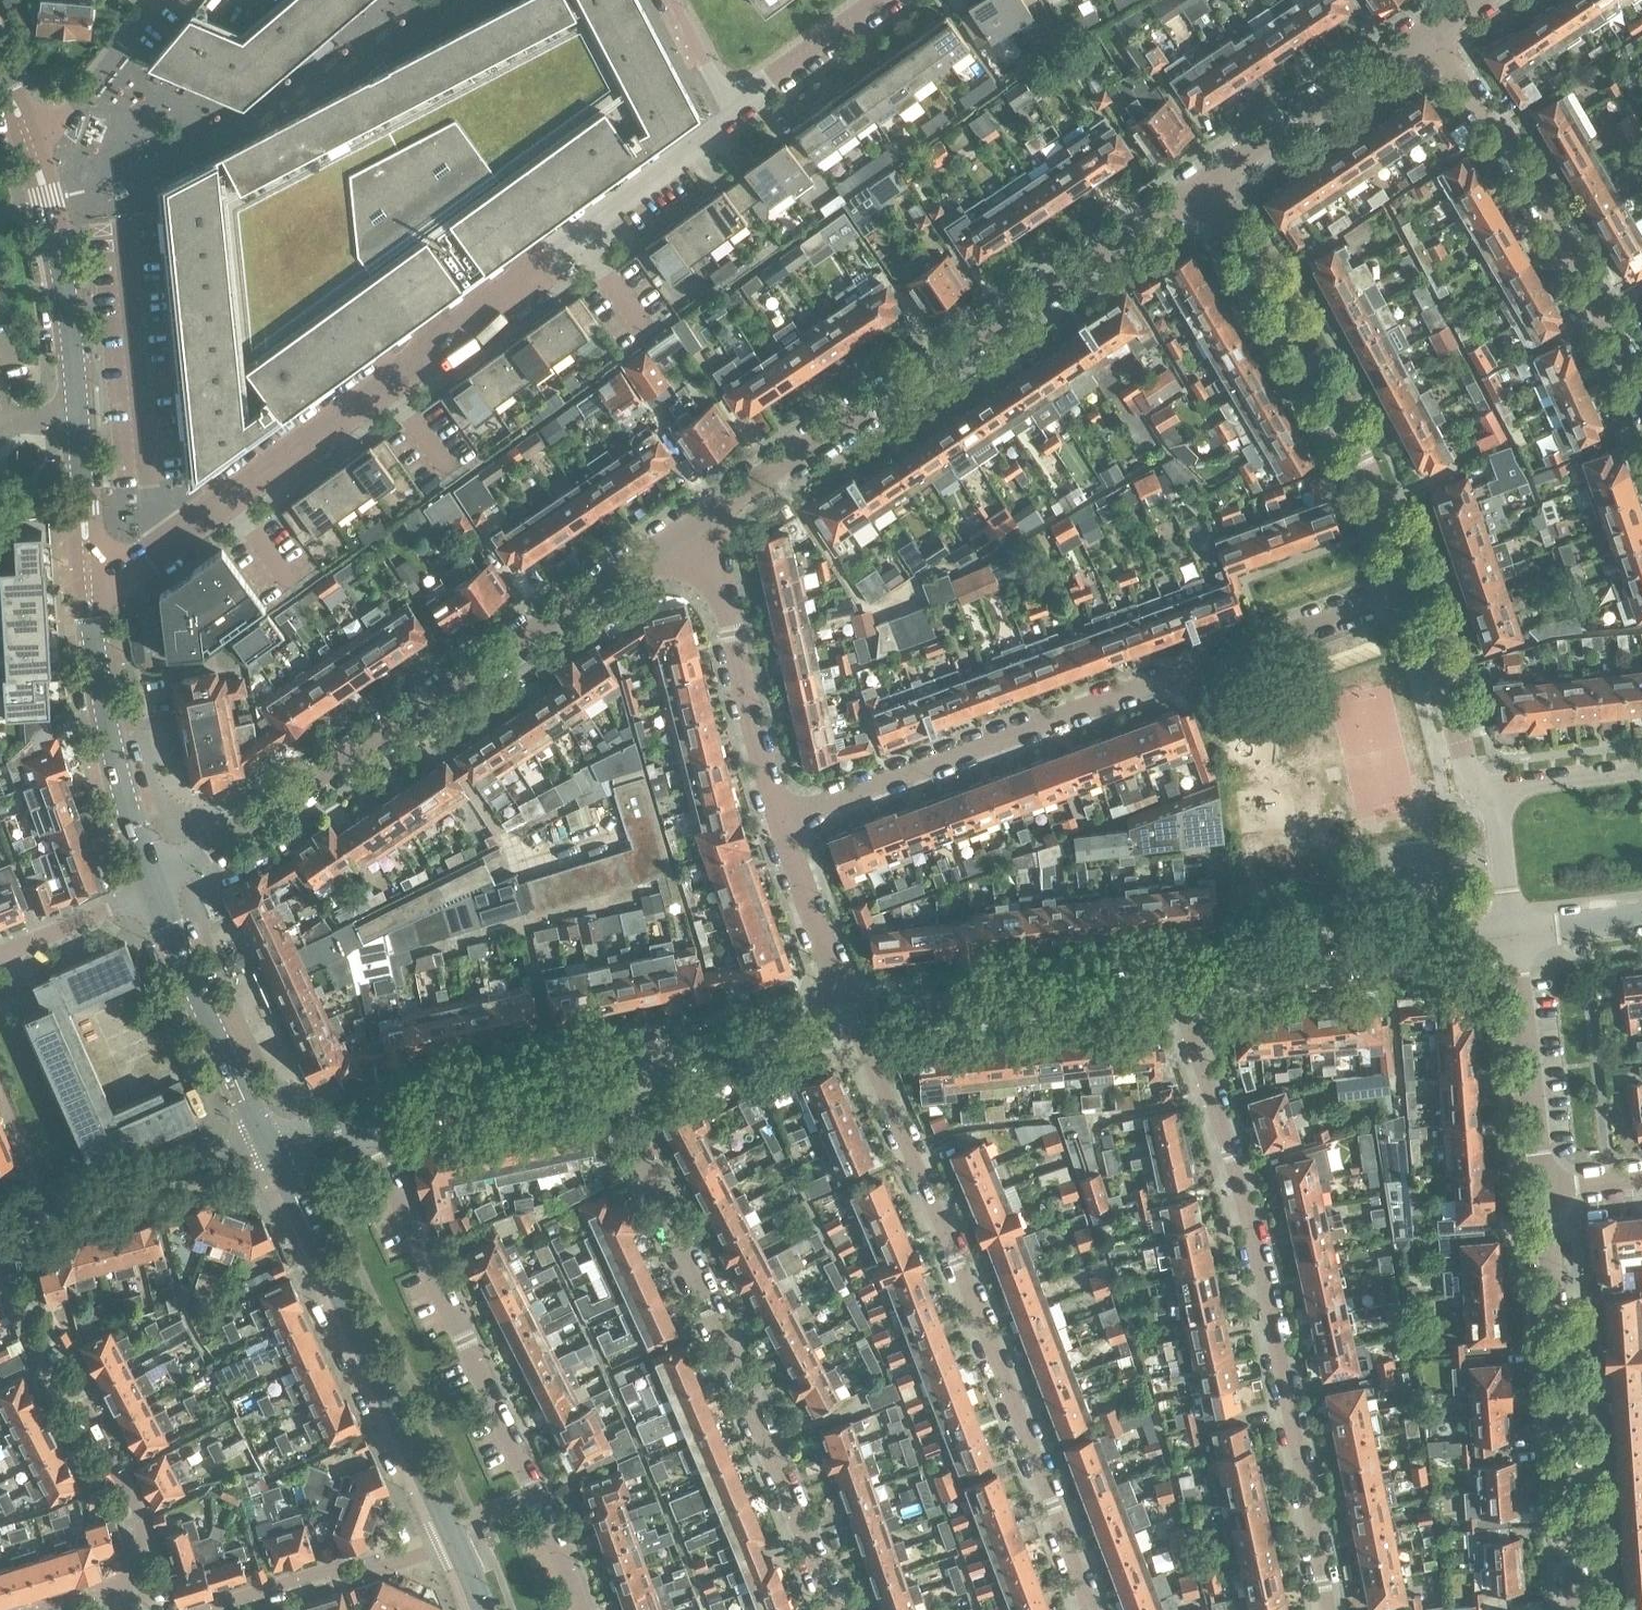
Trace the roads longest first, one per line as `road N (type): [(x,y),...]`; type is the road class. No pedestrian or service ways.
road 1 (residential): [(779,820),(1413,588)]
road 2 (residential): [(154,883),(706,521)]
road 3 (residential): [(1328,1609),(1255,1243),(1174,977)]
road 4 (residential): [(1089,1609),(975,1302),(851,1017)]
road 5 (residential): [(706,521),(1201,187)]
road 6 (residential): [(833,1609),(596,1070)]
road 7 (residential): [(551,253),(154,555),(89,578)]
road 8 (residential): [(581,1609),(360,1120)]
road 9 (residential): [(1413,588),(1360,458),(1311,364),(1201,187)]
road 10 (secondary): [(270,1146),(454,1543)]
road 11 (residential): [(1577,1609),(1544,1187)]
road 12 (residential): [(1641,381),(1429,35)]
road 13 (residential): [(123,1579),(143,1544),(138,1511),(84,1399),(55,1378),(0,1274)]
road 14 (tertiary): [(1174,977),(1514,937)]
road 15 (tertiary): [(851,1017),(1174,977)]
road 16 (secondary): [(154,883),(104,710),(89,578)]
road 17 (residential): [(779,820),(706,521)]
road 18 (secondary): [(270,1146),(154,883)]
road 19 (tertiary): [(0,1232),(270,1146)]
road 20 (residential): [(1201,187),(1429,35)]
road 21 (residential): [(197,1609),(331,1567),(352,1574),(454,1543)]
road 22 (secondary): [(80,413),(68,304),(32,156)]
road 23 (tertiary): [(596,1070),(851,1017)]
road 24 (residential): [(1544,1187),(1514,937)]
road 25 (tertiary): [(360,1120),(596,1070)]
road 26 (residential): [(733,117),(551,253)]
road 27 (residential): [(1497,795),(1469,766),(1413,588)]
road 28 (residential): [(851,1017),(779,820)]
road 29 (residential): [(0,957),(154,883)]
road 30 (secondary): [(89,578),(80,413)]
road 31 (residential): [(1641,773),(1497,795)]
road 32 (residential): [(1514,937),(1497,795)]
road 33 (residential): [(32,156),(121,45)]
road 34 (residential): [(672,0),(733,117)]
road 35 (residential): [(773,77),(877,0)]
road 36 (tertiary): [(1514,937),(1641,922)]

